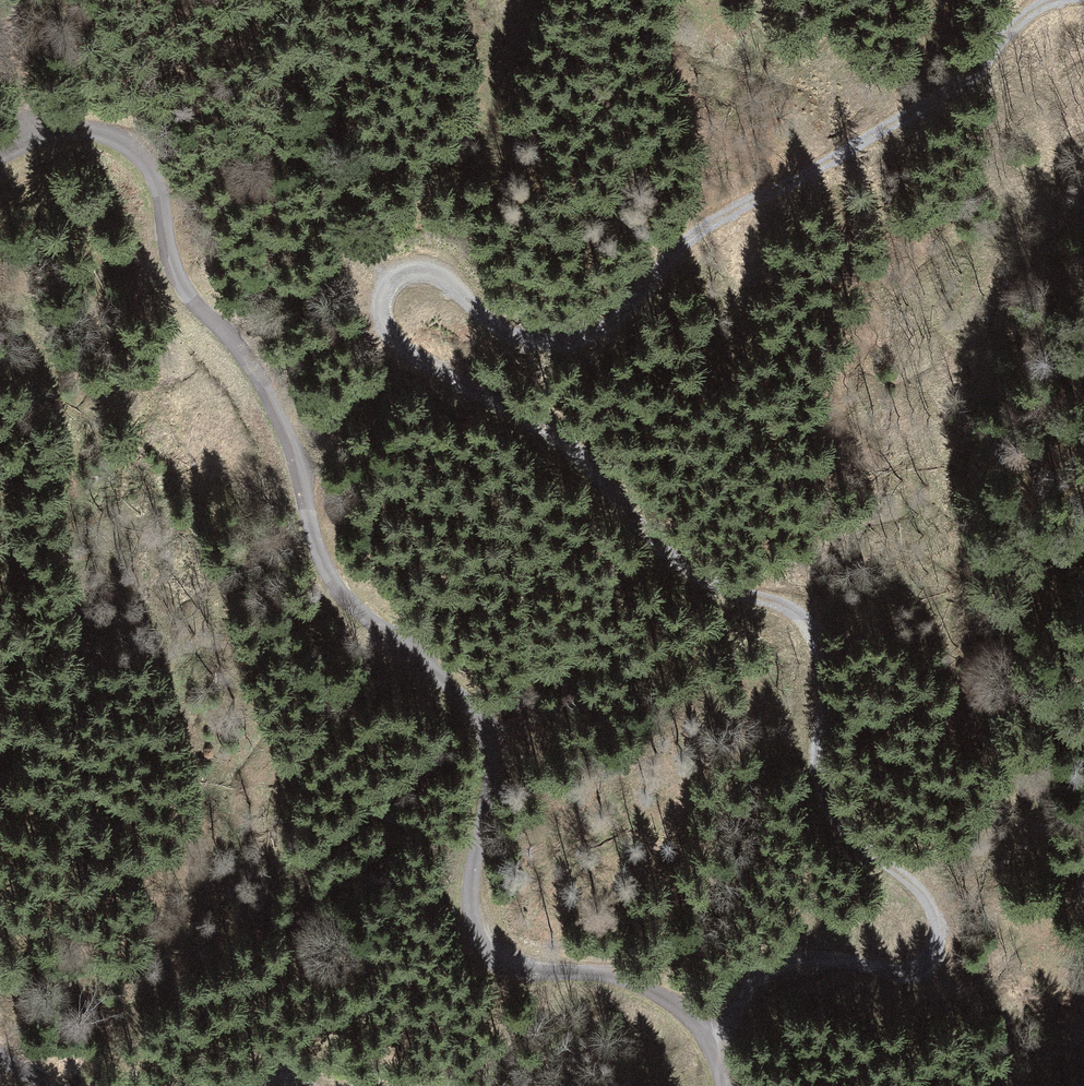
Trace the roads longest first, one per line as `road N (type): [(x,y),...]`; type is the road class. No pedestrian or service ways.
road 1 (track): [(718,1055),(735,1005),(756,971),(773,962),(838,959),(914,969),(933,955),(937,918),(925,890),(839,823),(826,798),(821,642),(791,606),(728,592),(670,552),(560,435),(406,351),(383,317),(387,285),(431,269),(496,327),(580,343),(621,318),(708,227),(959,80),(1054,0)]
road 2 (track): [(0,159),(47,136),(92,129),(116,136),(151,167),(182,286),(237,343),(281,414),(337,585),(455,694),(485,734),(490,786),(472,912),(493,961),(530,975),(605,973),(642,983),(675,999),(718,1055)]

